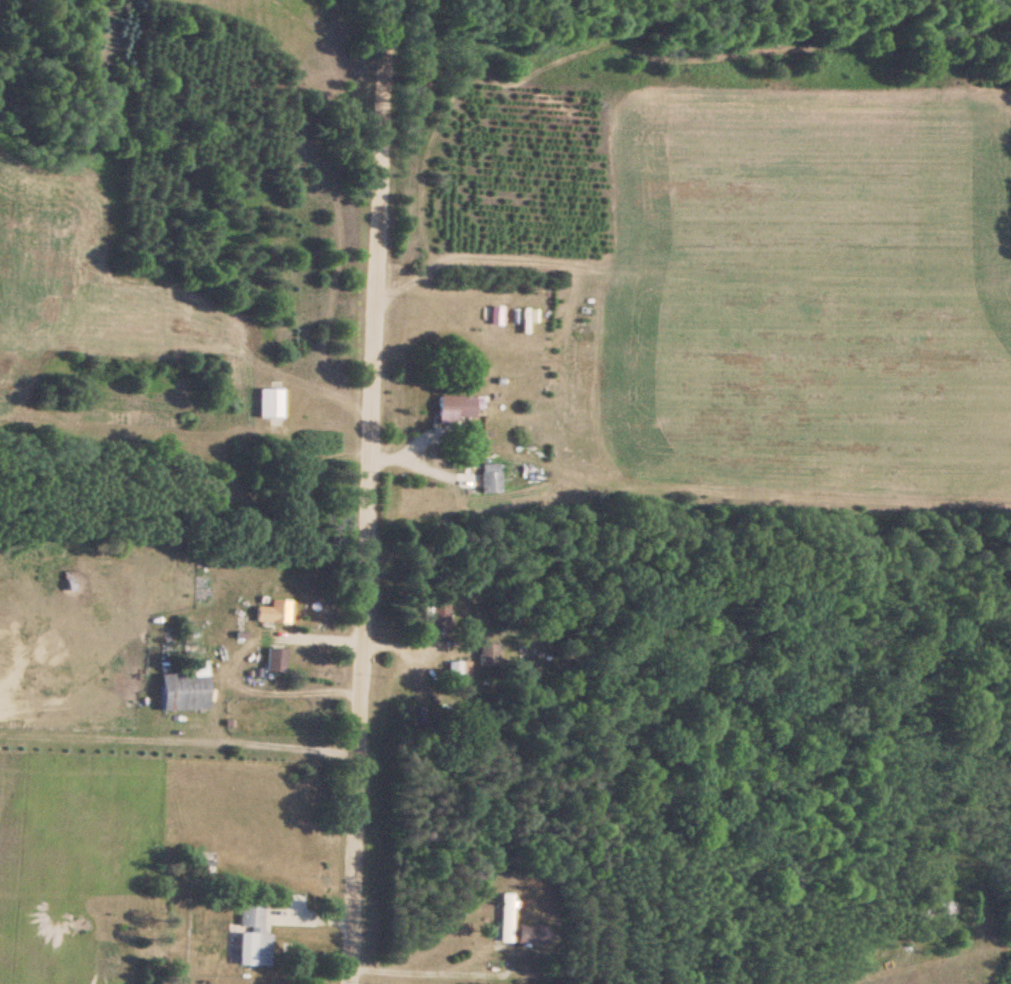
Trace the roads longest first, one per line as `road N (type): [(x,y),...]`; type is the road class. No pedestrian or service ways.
road 1 (residential): [(335,983),(377,0)]

